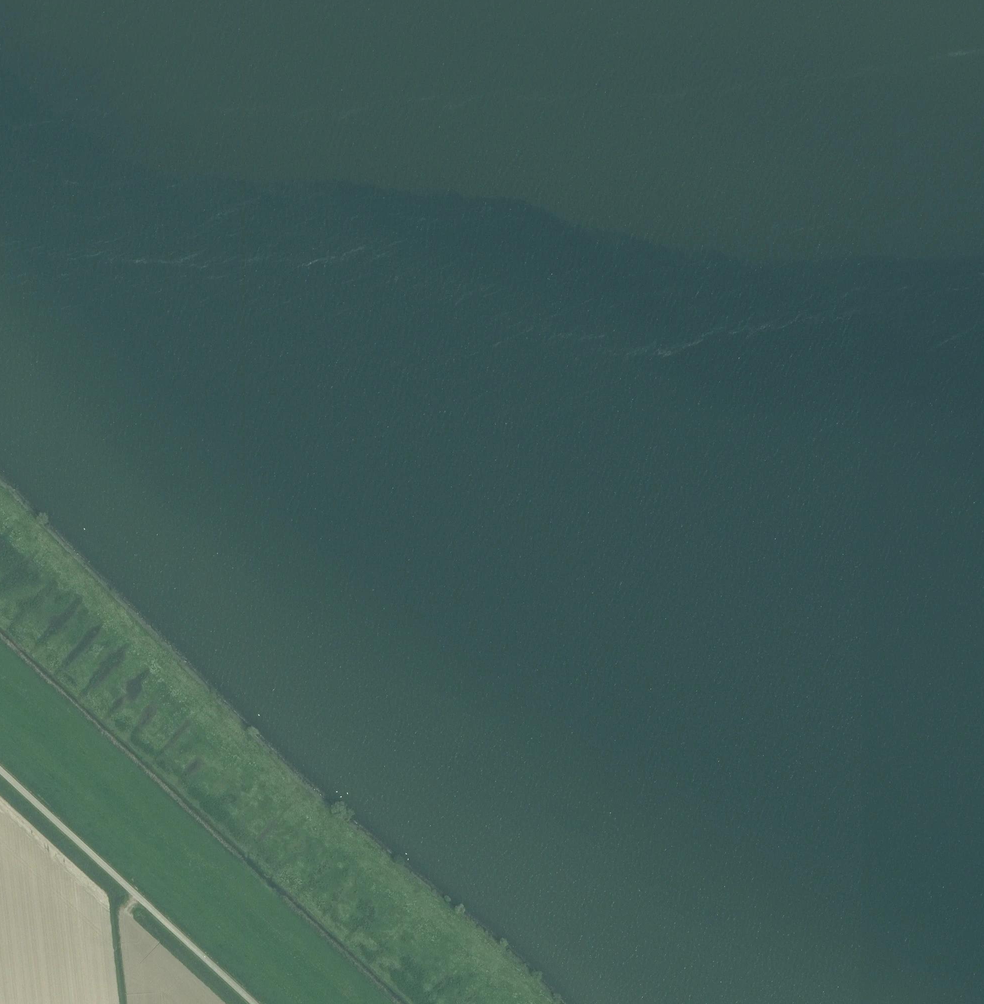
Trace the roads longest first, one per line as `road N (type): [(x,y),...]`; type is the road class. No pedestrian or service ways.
road 1 (track): [(0,724),(304,1003)]
road 2 (unclassified): [(256,1003),(0,775)]

